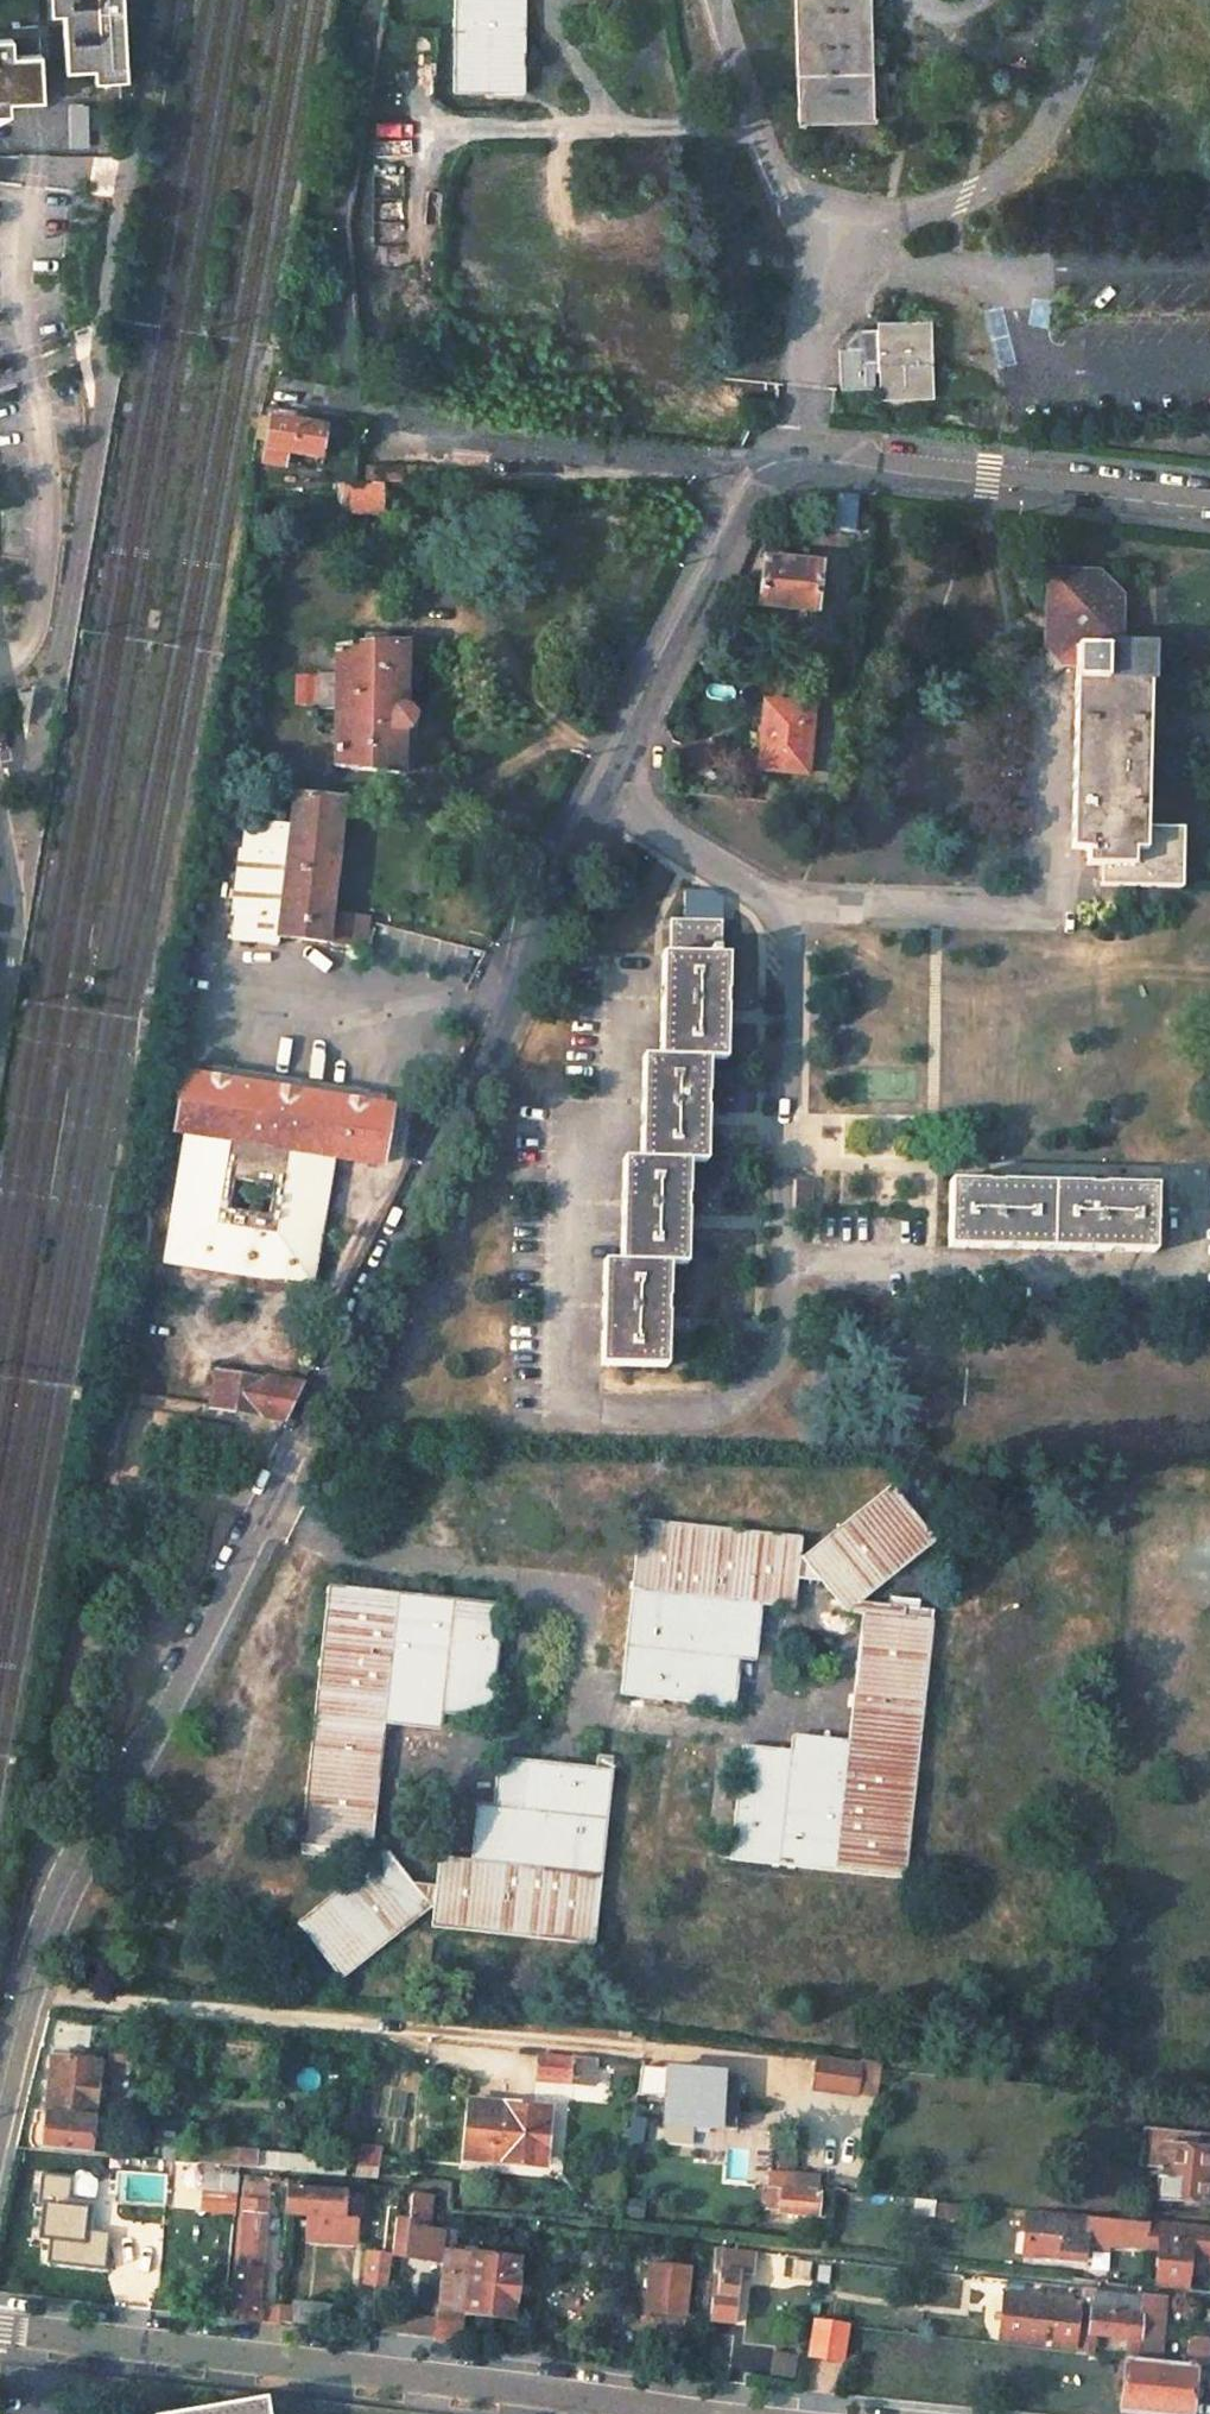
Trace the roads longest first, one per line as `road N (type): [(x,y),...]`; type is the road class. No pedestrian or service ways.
road 1 (tertiary): [(750,467),(594,792),(504,1018),(27,1988),(0,2102)]
road 2 (residential): [(691,2413),(0,2331)]
road 3 (residential): [(750,467),(438,426),(276,390)]
road 4 (tertiary): [(1209,504),(788,460),(750,467)]
road 5 (residential): [(0,864),(12,917),(0,988)]

